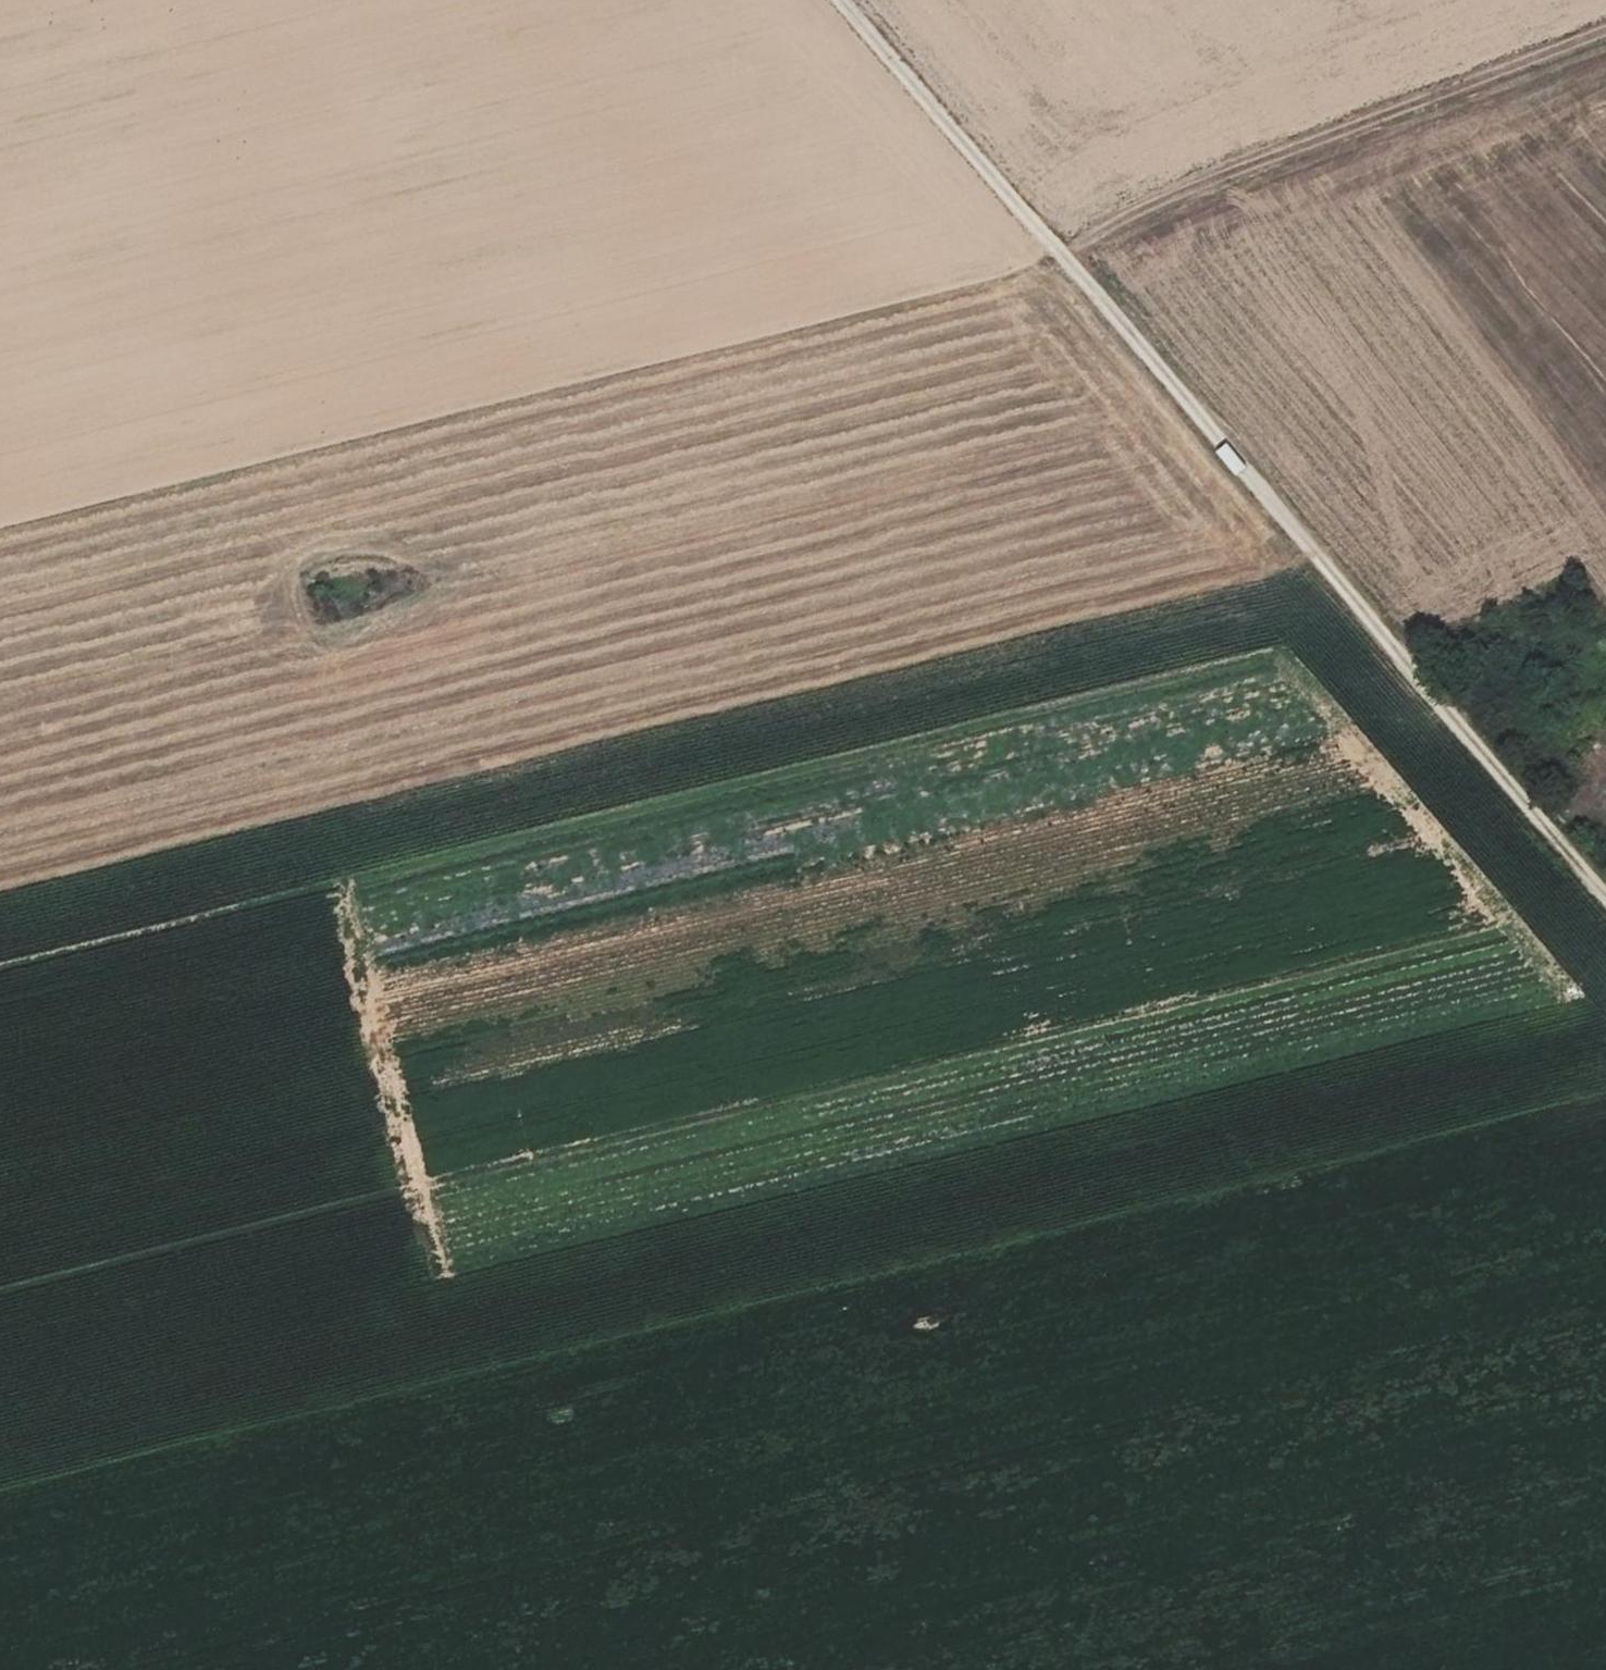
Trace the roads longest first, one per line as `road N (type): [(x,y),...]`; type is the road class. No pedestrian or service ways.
road 1 (track): [(840,0),(1605,919)]
road 2 (track): [(1039,237),(1605,29)]

